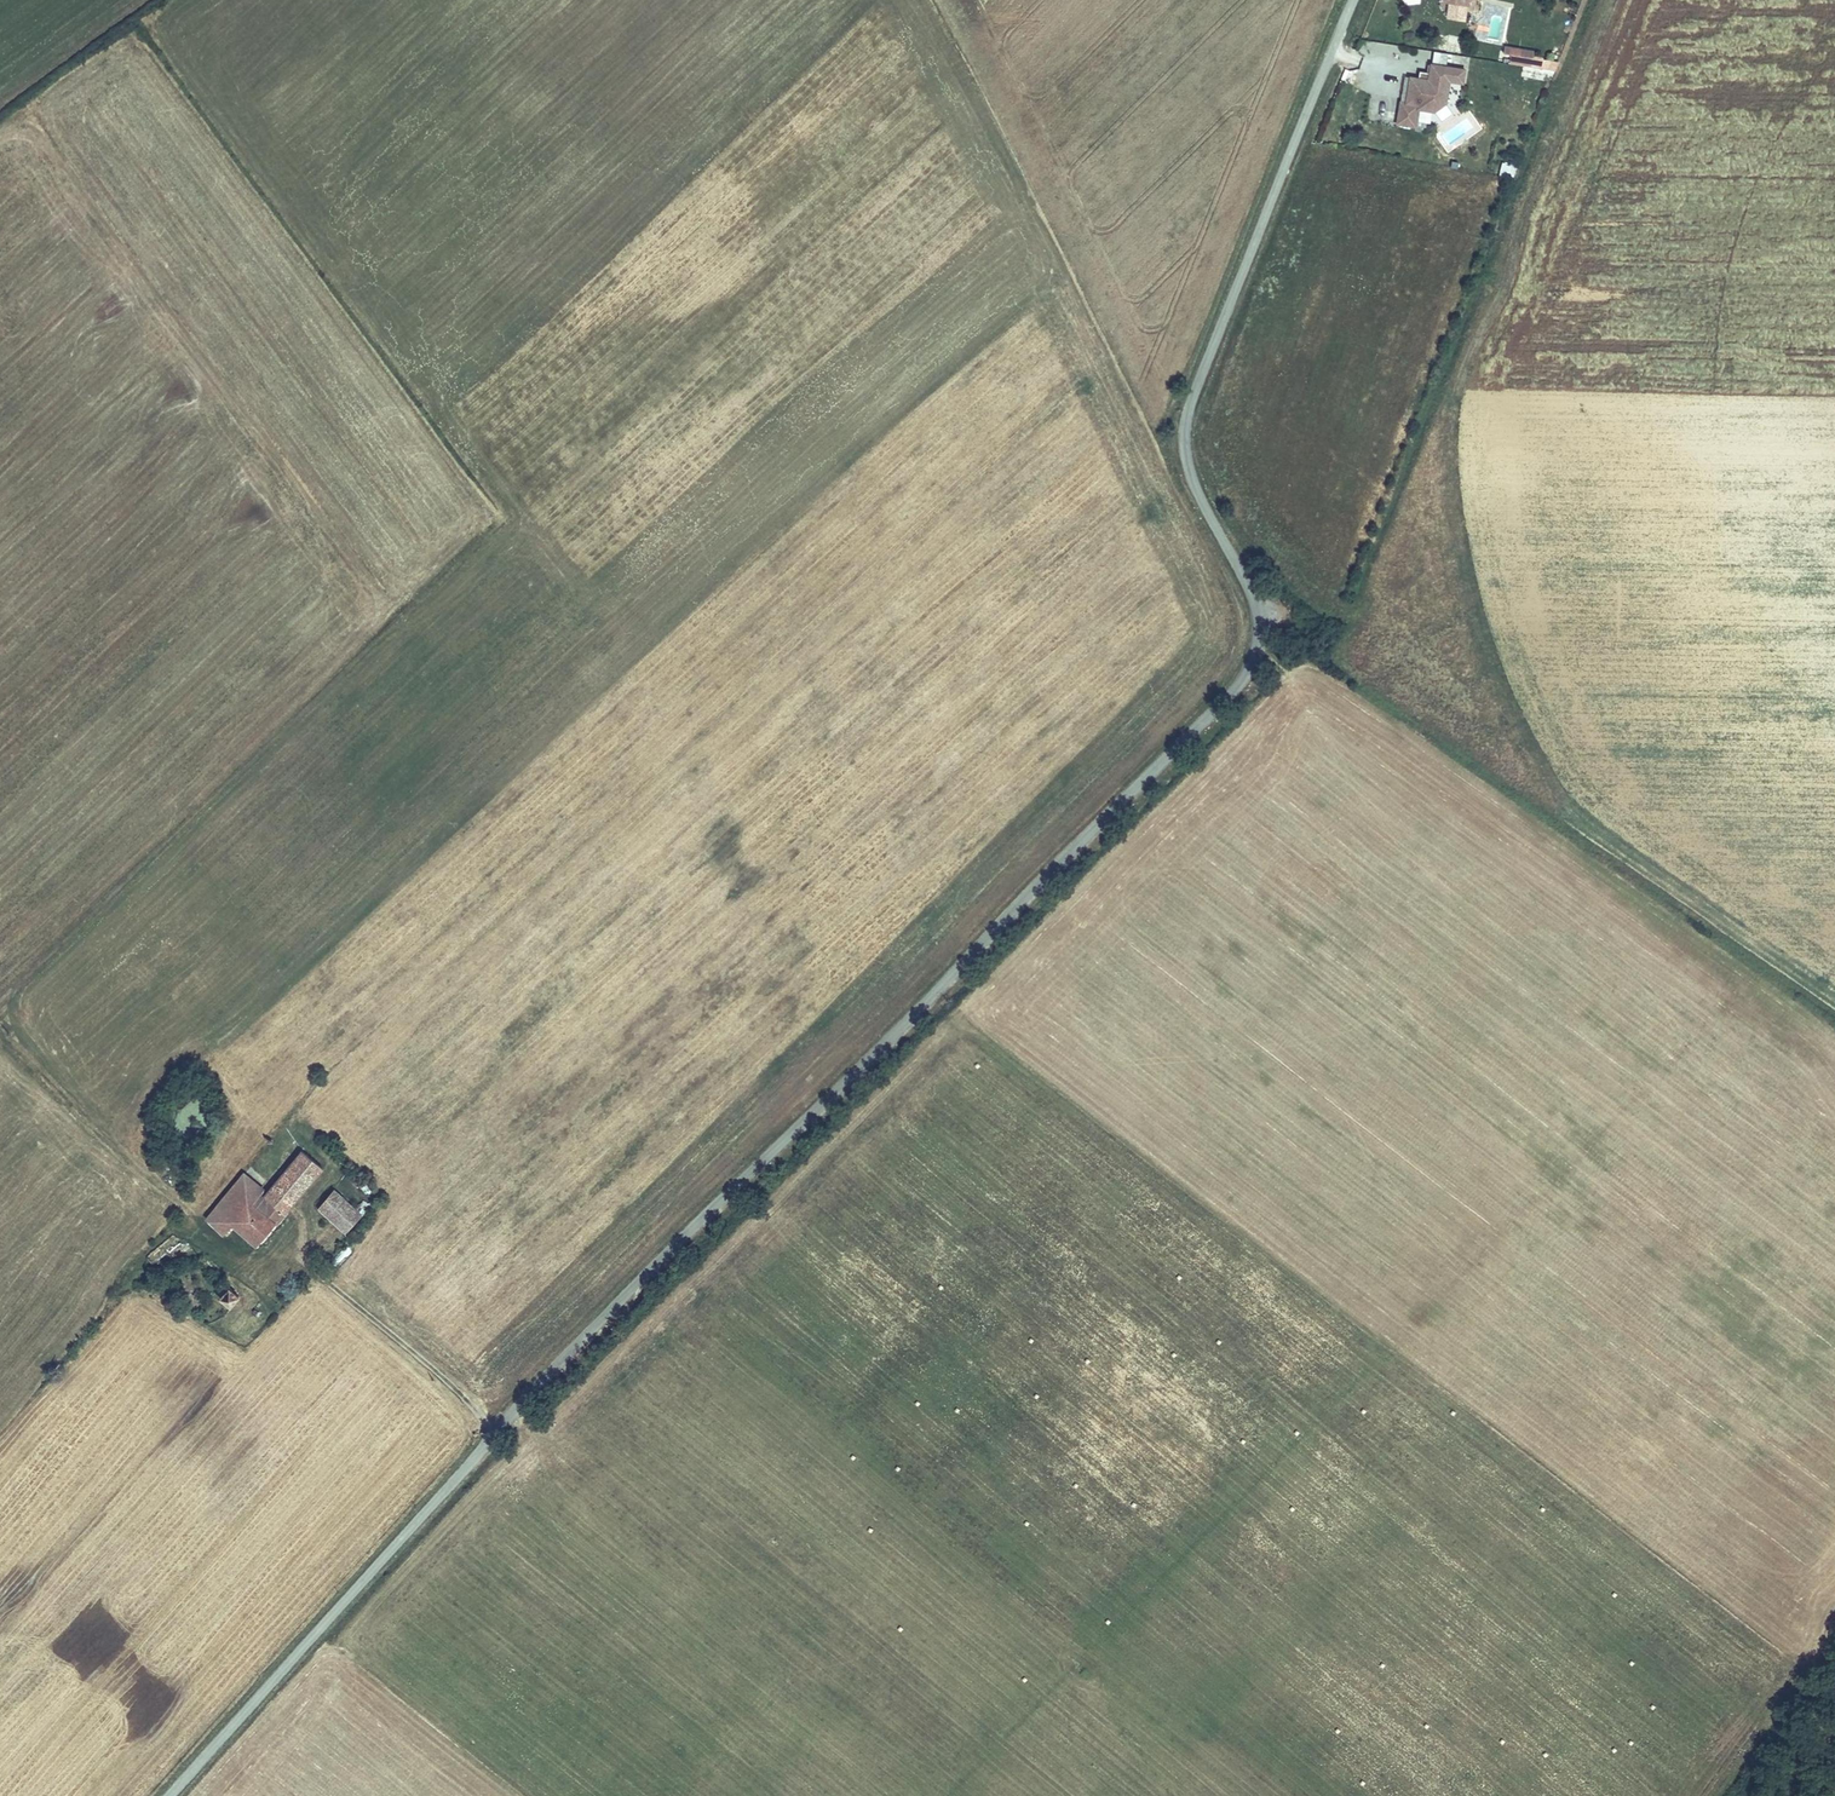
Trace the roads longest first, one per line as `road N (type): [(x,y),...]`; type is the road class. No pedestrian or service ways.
road 1 (unclassified): [(1352,0),(1185,418),(1203,506),(1253,597),(1258,631),(1239,682),(666,1251),(172,1795)]

